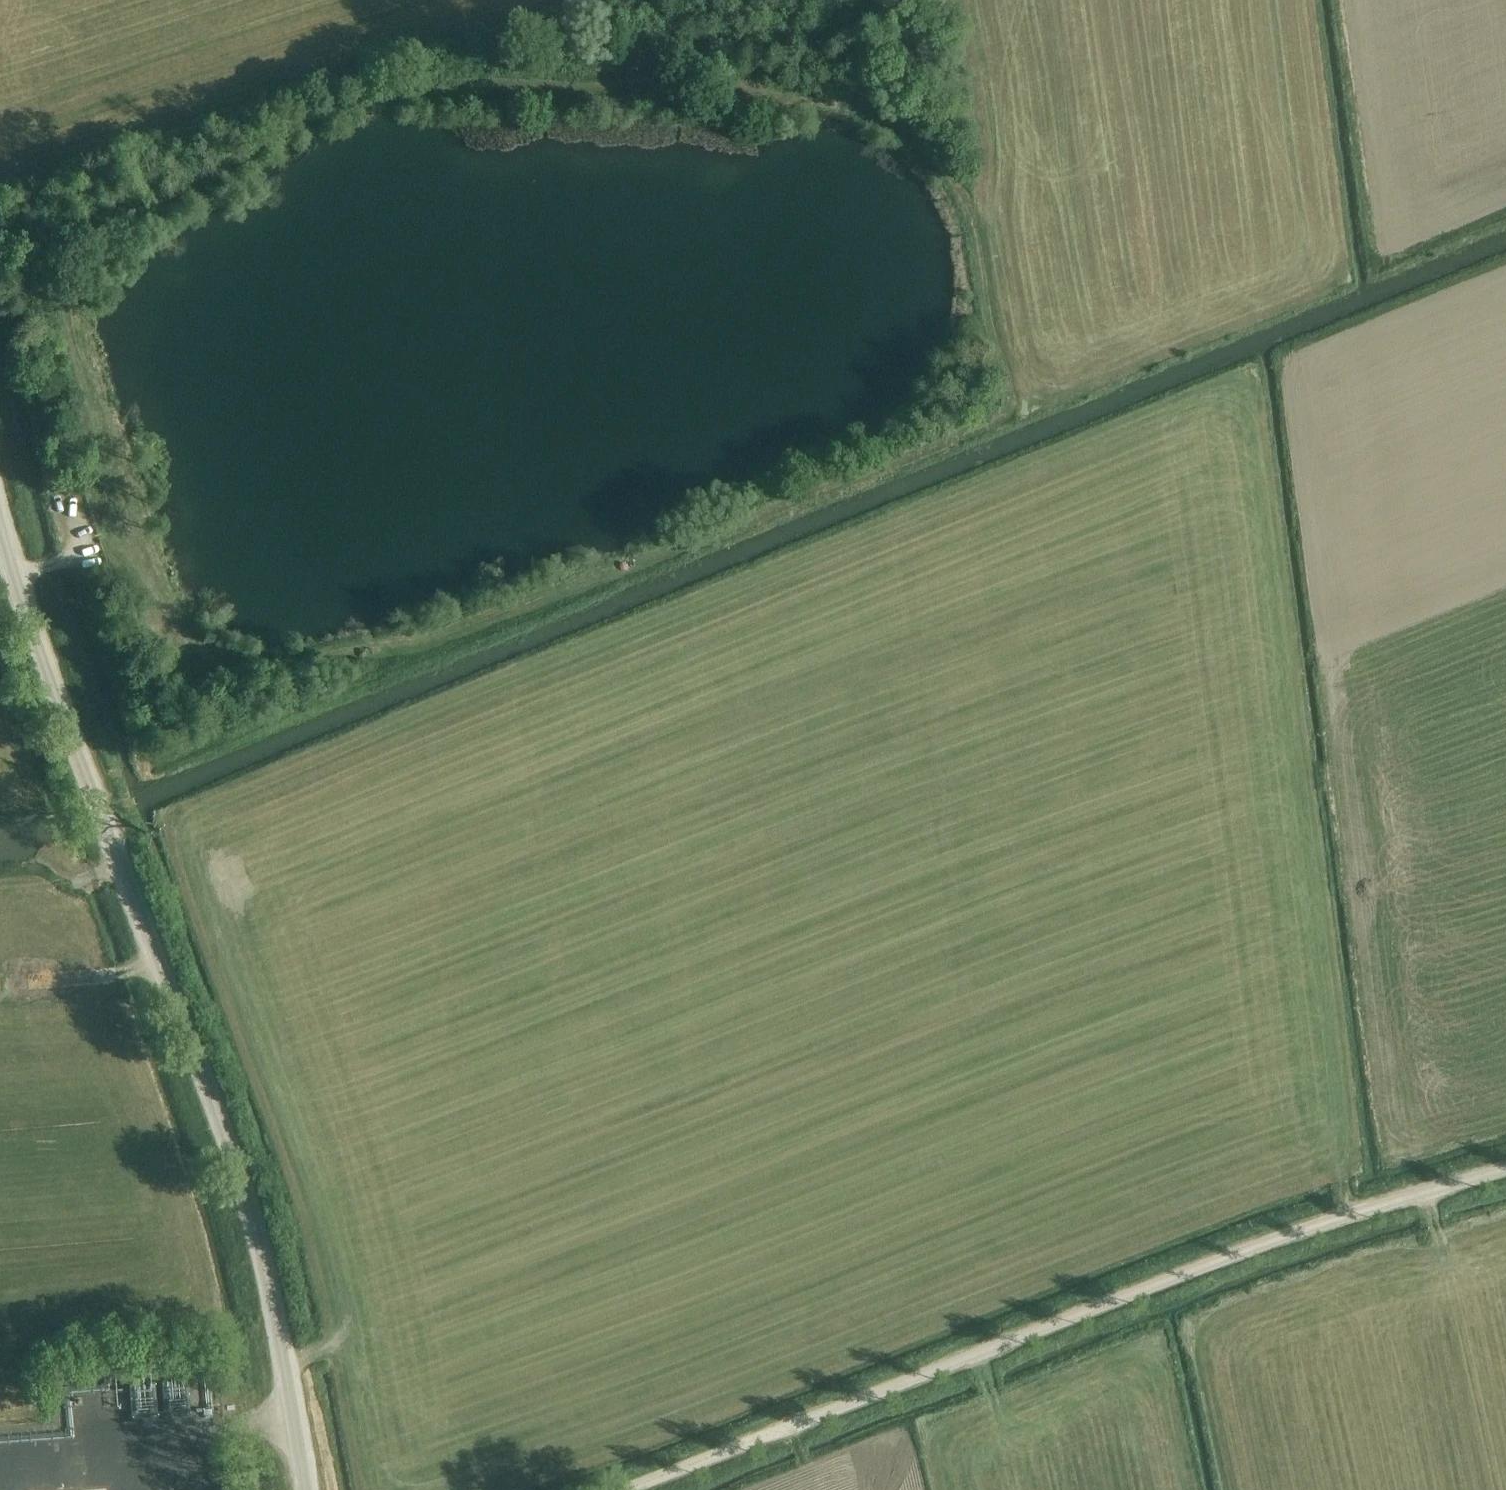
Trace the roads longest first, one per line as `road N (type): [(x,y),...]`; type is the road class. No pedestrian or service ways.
road 1 (unclassified): [(307,1489),(269,1275),(234,1155),(39,658),(0,527)]
road 2 (unclassified): [(626,1489),(1186,1273),(1505,1169)]

